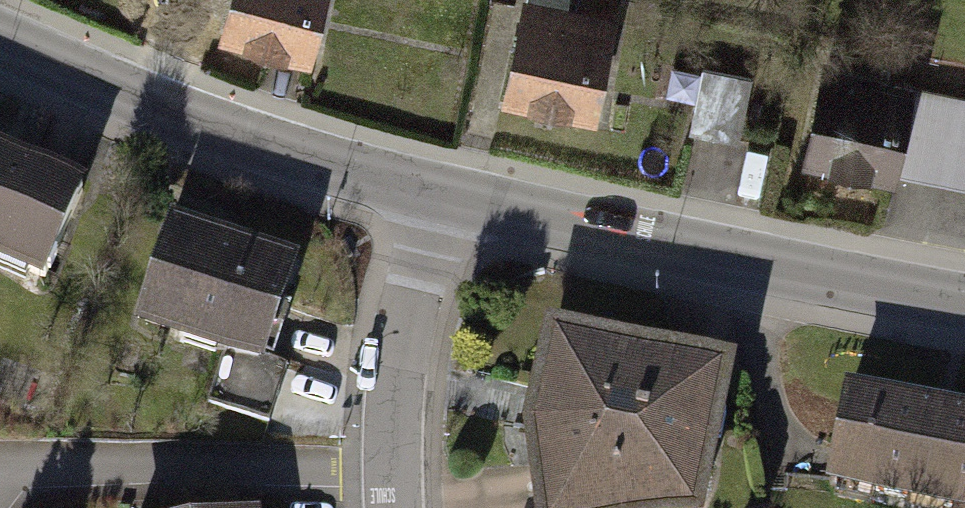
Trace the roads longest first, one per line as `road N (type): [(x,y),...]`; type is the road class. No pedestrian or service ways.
road 1 (tertiary): [(437,196),(964,304)]
road 2 (tertiary): [(0,48),(184,128),(437,196)]
road 3 (residential): [(398,507),(396,367),(437,196)]

